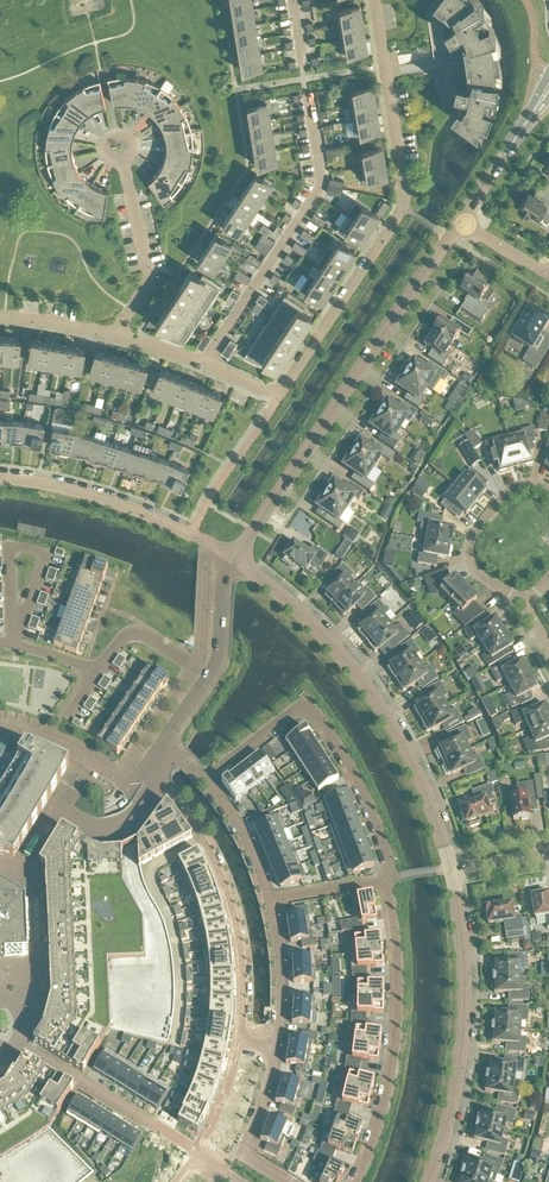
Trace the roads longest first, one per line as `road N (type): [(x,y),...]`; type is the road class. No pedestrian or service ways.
road 1 (tertiary): [(234,561),(460,222)]
road 2 (tertiary): [(452,869),(418,776),(369,690),(305,617),(234,561)]
road 3 (residential): [(147,765),(204,840),(230,902),(243,970),(240,1043),(276,1048)]
road 4 (residential): [(388,883),(372,814),(306,702),(204,780)]
road 5 (tertiary): [(429,1181),(465,1056),(452,869)]
road 6 (residential): [(357,1181),(394,1053),(398,975),(388,883)]
road 7 (residential): [(203,363),(321,180),(308,95)]
road 8 (residential): [(234,561),(116,502),(0,477)]
road 9 (residential): [(278,388),(401,207)]
road 10 (residential): [(374,0),(401,207)]
road 11 (residential): [(525,606),(471,567),(470,538),(516,488),(548,493)]
road 12 (residential): [(113,333),(148,281),(121,156)]
road 13 (residential): [(276,1048),(244,1155),(284,1181)]
road 14 (residential): [(276,1048),(282,1000),(269,902)]
road 15 (residential): [(269,902),(240,830),(204,780)]
road 16 (residential): [(46,557),(10,547),(12,646)]
road 17 (residential): [(0,727),(51,743),(123,783)]
road 18 (unclassified): [(207,679),(219,660),(223,573),(234,561)]
road 19 (residential): [(194,670),(134,633),(96,673)]
road 20 (residential): [(269,902),(388,883)]

